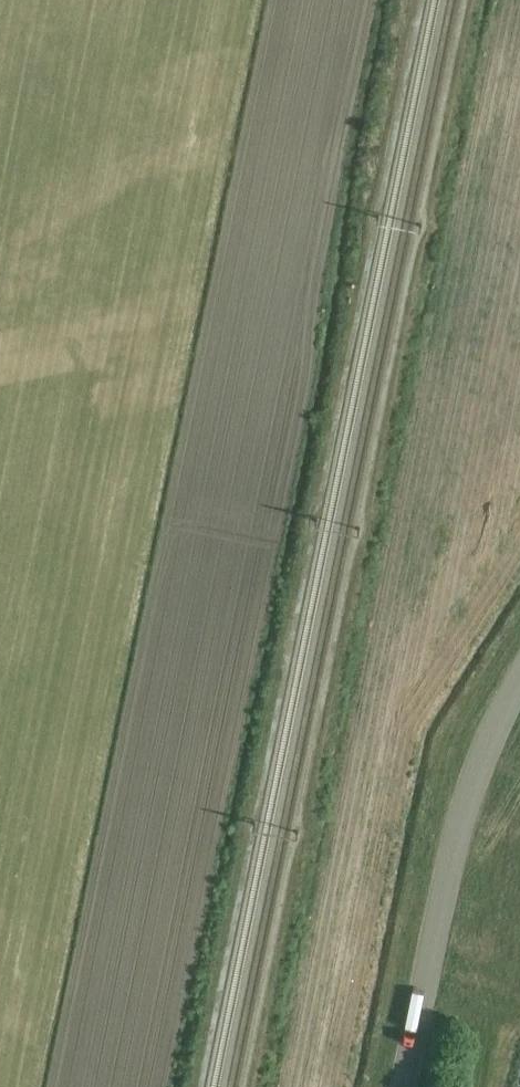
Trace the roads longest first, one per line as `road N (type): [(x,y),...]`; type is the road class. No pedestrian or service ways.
road 1 (unclassified): [(408,1086),(449,856),(476,771),(519,687)]

